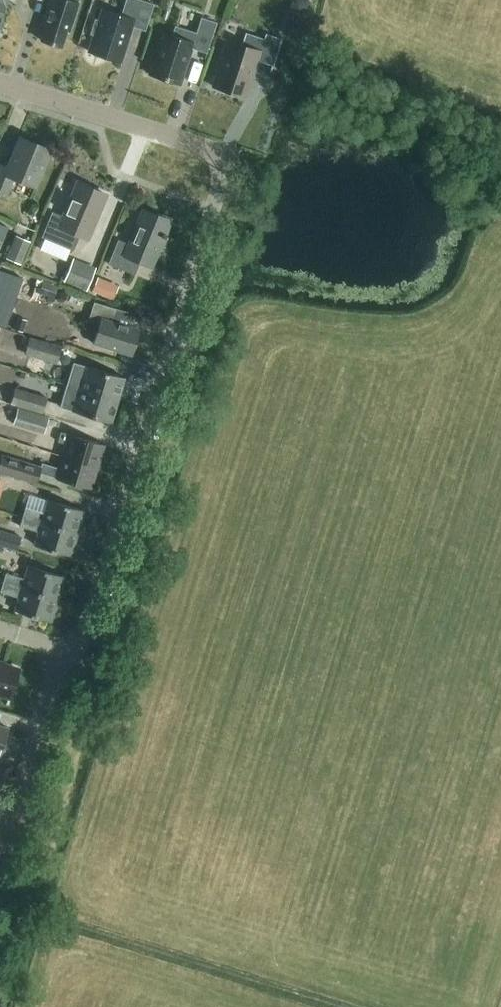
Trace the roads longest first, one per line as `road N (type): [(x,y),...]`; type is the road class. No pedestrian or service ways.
road 1 (residential): [(62,651),(88,635),(223,160),(210,149),(0,82)]
road 2 (residential): [(0,856),(62,651)]

